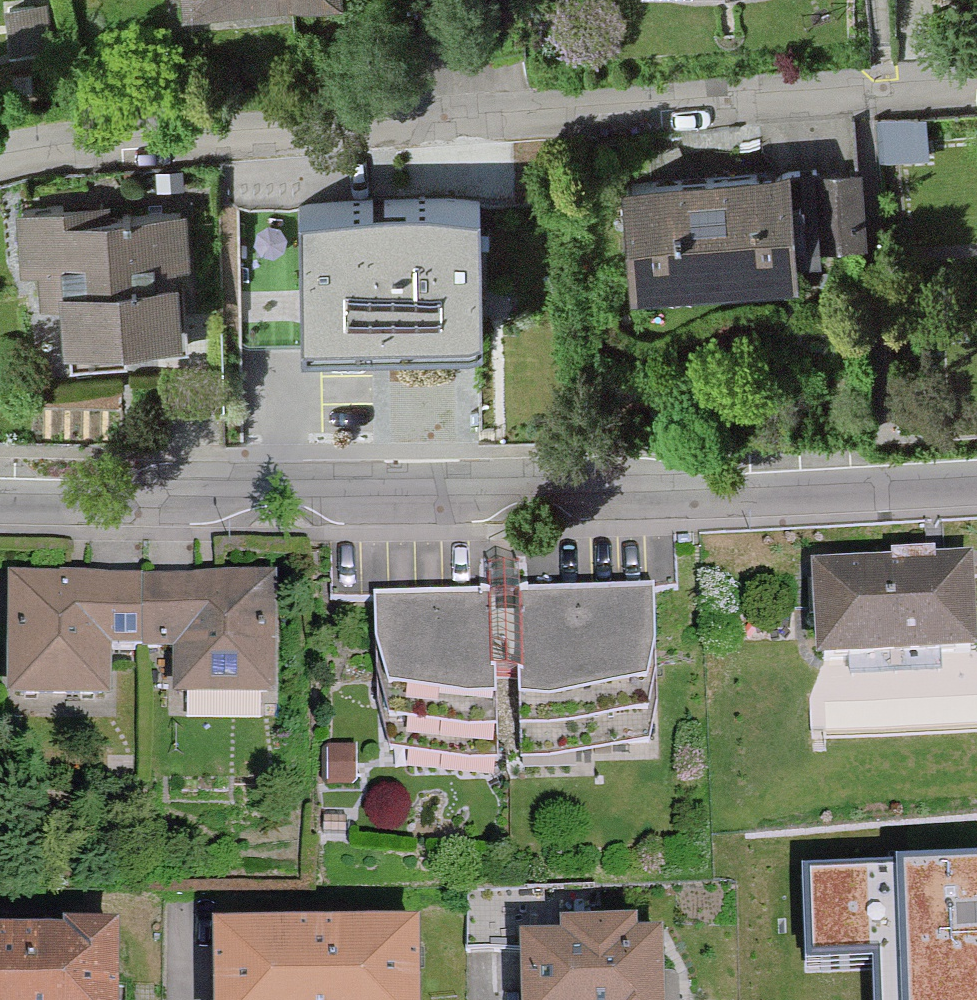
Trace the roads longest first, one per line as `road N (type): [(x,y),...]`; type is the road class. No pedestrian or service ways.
road 1 (residential): [(976,75),(96,142),(0,168)]
road 2 (residential): [(0,482),(687,492),(976,476)]

